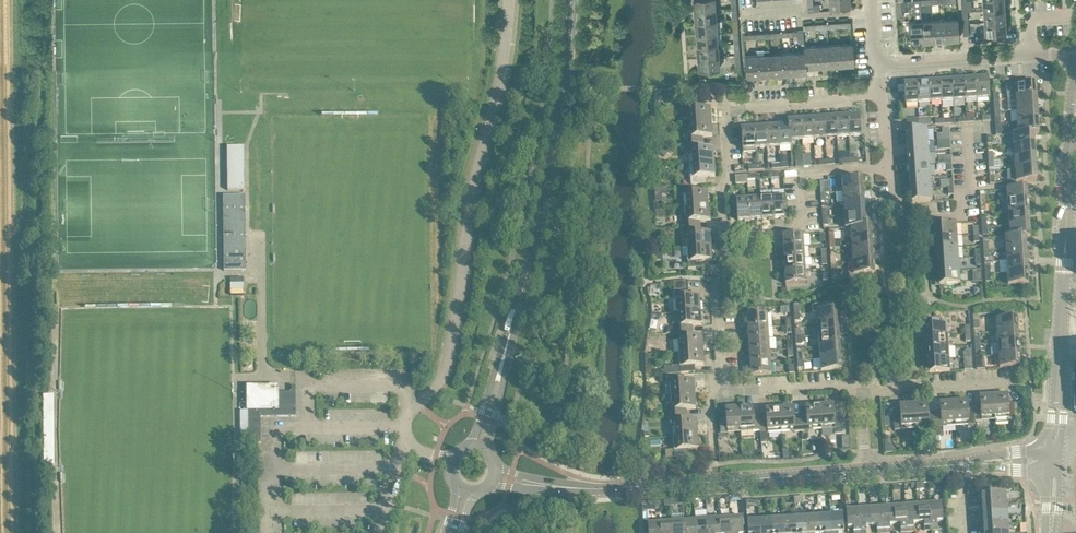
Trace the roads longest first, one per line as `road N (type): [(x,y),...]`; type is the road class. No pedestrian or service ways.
road 1 (unclassified): [(406,445),(415,405),(441,382),(453,347),(474,163),(498,91),(508,0)]
road 2 (tertiary): [(479,445),(533,247),(571,0)]
road 3 (unclassified): [(597,489),(867,471)]
road 4 (residential): [(891,168),(896,213),(907,220),(962,219),(960,191),(971,190),(967,126)]
road 5 (residential): [(726,231),(790,228),(806,203),(809,175),(891,168)]
road 6 (residential): [(878,66),(1033,55),(1075,61)]
road 7 (unclassified): [(867,471),(1052,459)]
road 8 (unclassified): [(1052,459),(1063,295)]
road 9 (residential): [(726,231),(726,266),(715,280),(723,391)]
road 10 (residential): [(862,389),(1014,382)]
road 11 (residential): [(737,110),(879,95)]
road 12 (residential): [(723,391),(862,389)]
road 13 (residential): [(737,110),(725,127),(726,231)]

